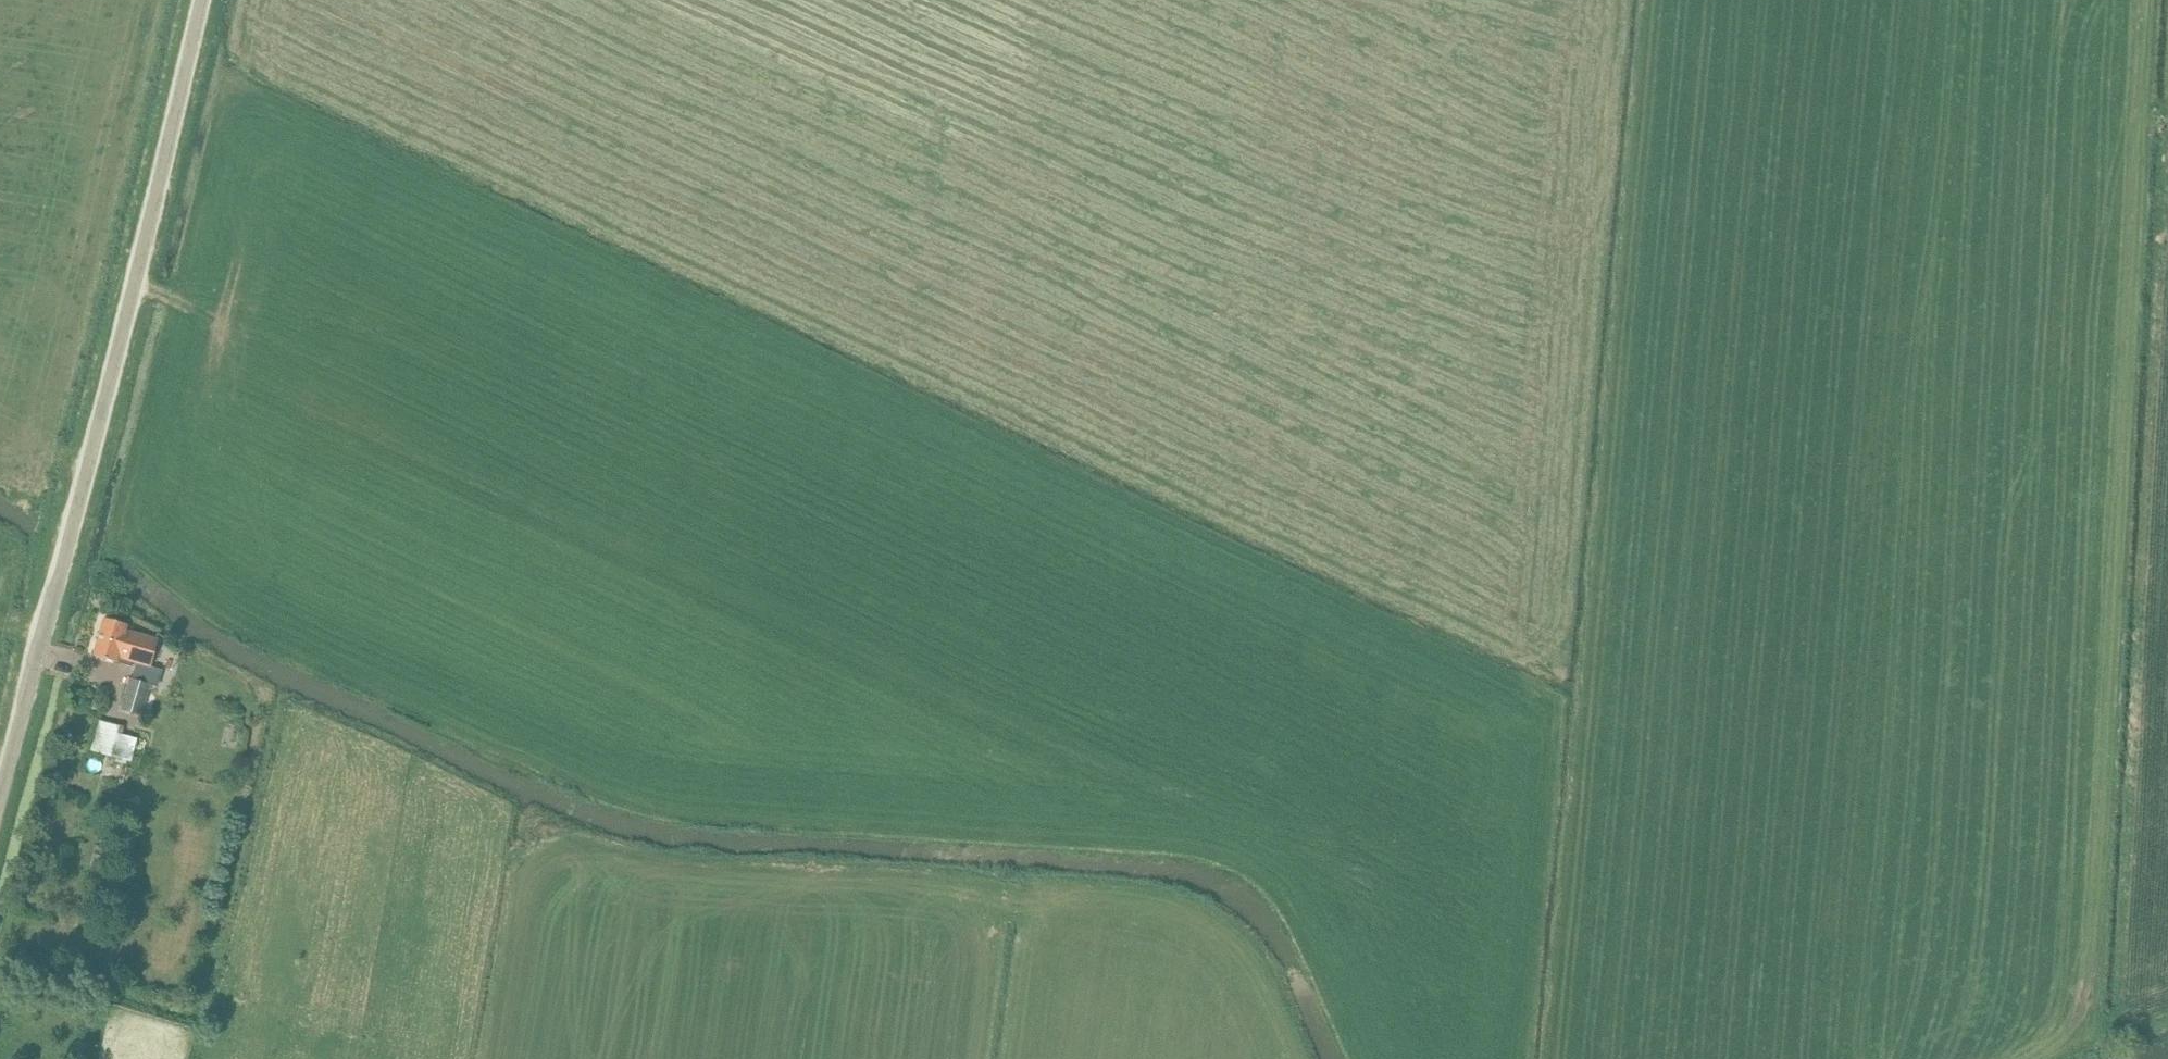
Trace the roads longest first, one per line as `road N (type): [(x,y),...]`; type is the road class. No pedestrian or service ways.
road 1 (tertiary): [(0,805),(205,0)]

